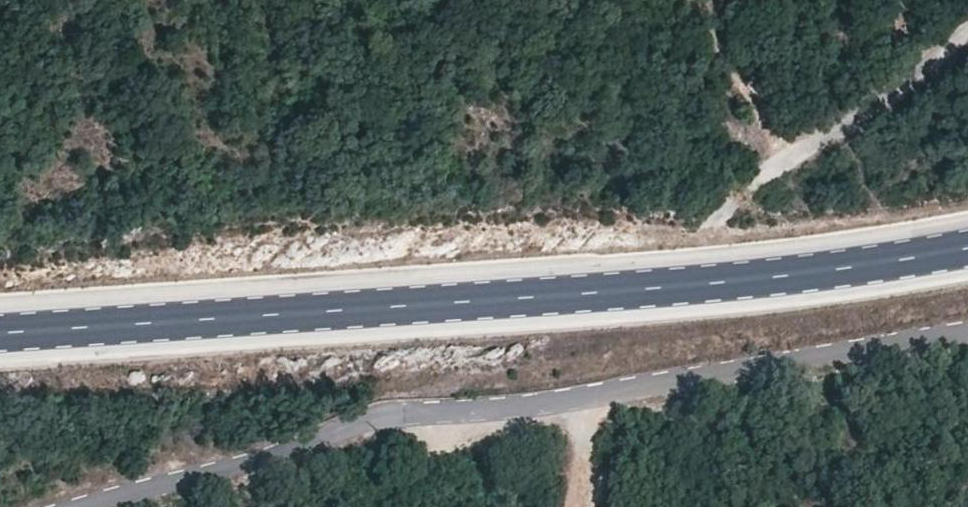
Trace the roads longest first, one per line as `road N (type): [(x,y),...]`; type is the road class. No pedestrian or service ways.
road 1 (primary): [(0,334),(730,283),(967,246)]
road 2 (unclassified): [(83,506),(256,461),(382,417),(587,398),(967,334)]

